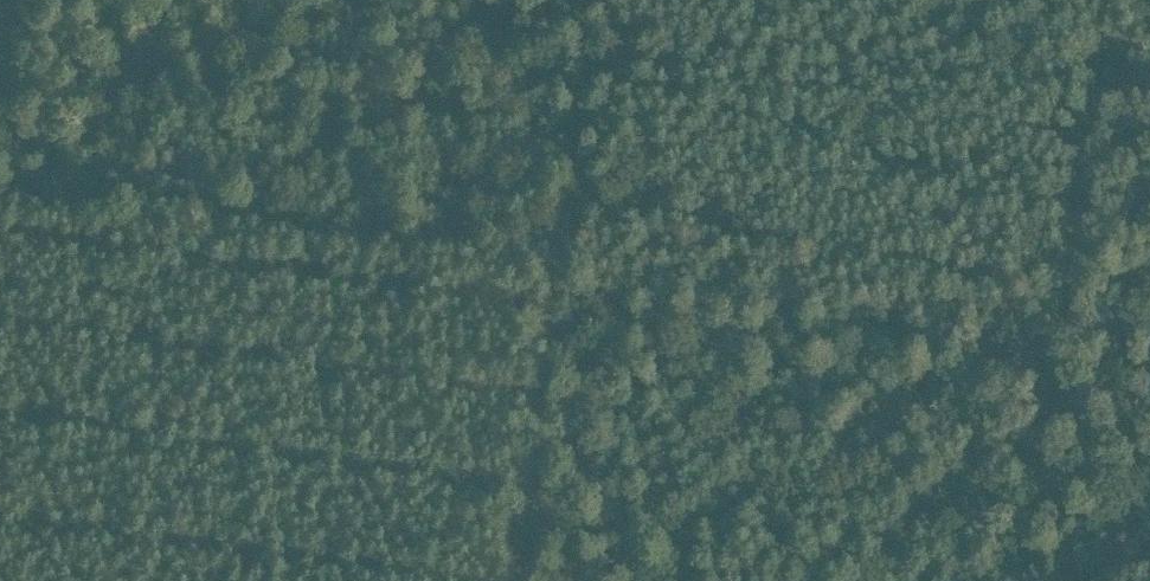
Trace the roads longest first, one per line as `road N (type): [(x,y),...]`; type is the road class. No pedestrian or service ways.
road 1 (track): [(514,580),(597,0)]
road 2 (track): [(1030,580),(1111,0)]

